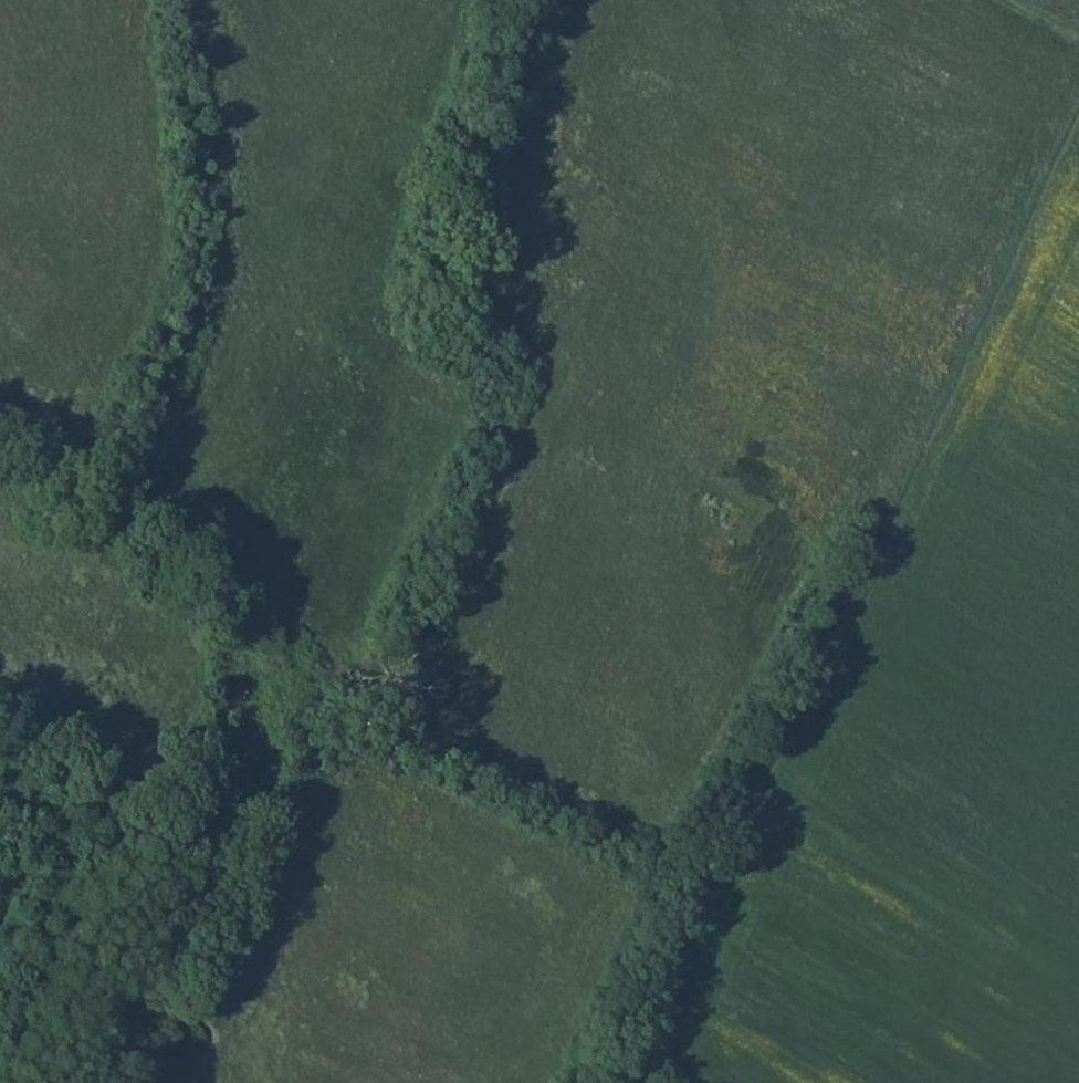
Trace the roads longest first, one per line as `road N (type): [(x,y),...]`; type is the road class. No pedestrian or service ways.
road 1 (track): [(1078,113),(909,470),(863,589),(776,744),(663,1002),(614,1082)]

